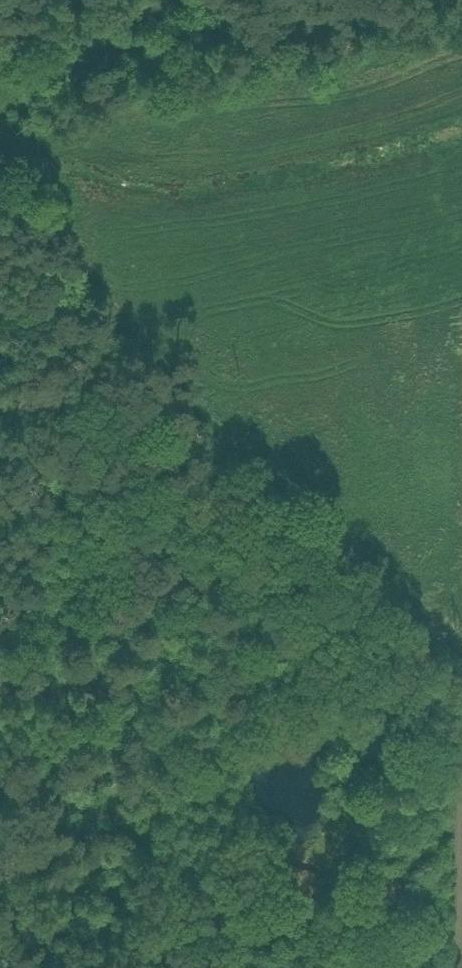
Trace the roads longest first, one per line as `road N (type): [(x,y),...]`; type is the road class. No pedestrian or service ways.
road 1 (track): [(461,35),(0,167)]

